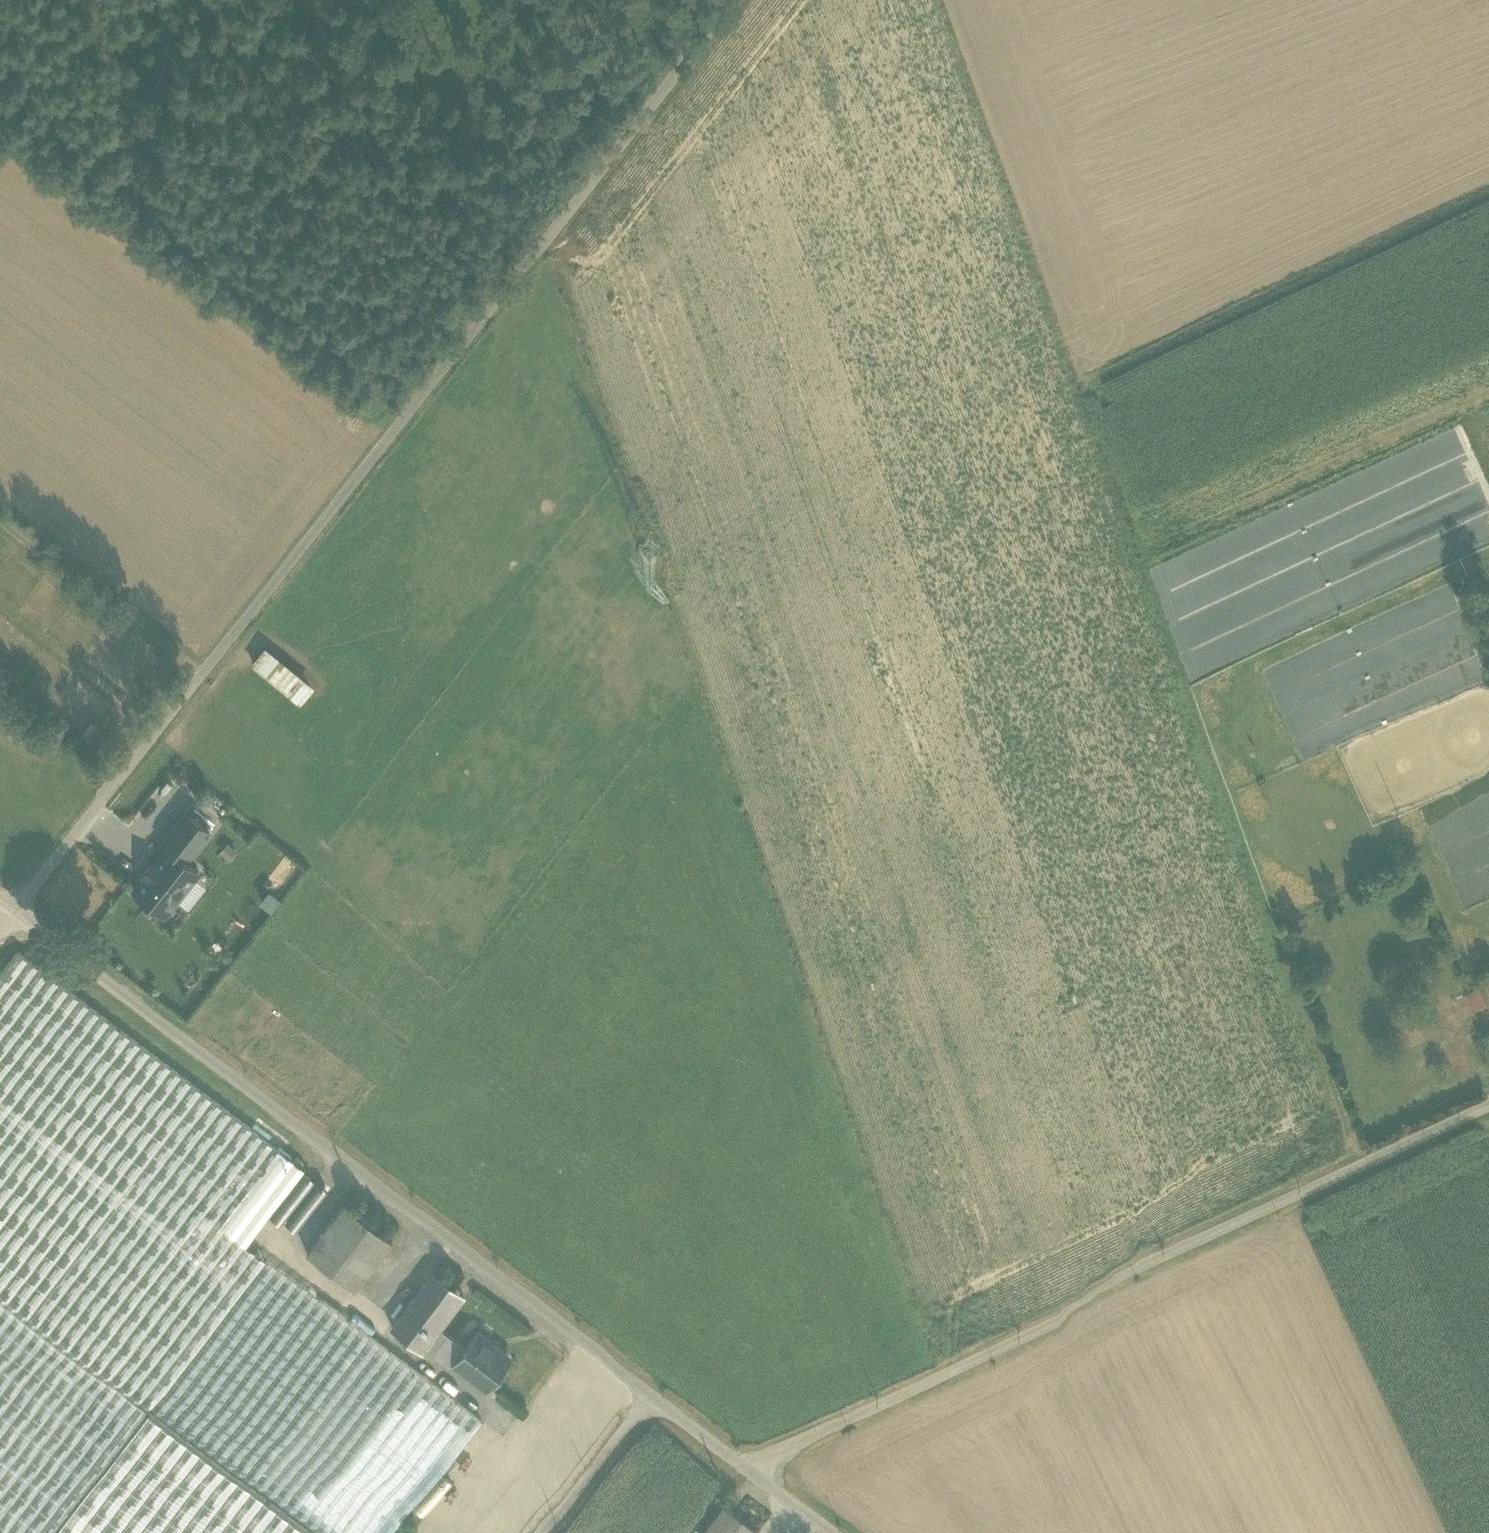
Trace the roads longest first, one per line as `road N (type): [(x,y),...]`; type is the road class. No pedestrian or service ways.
road 1 (residential): [(16,898),(725,0)]
road 2 (residential): [(16,898),(757,1460)]
road 3 (residential): [(1488,1105),(774,1438),(757,1460)]
road 4 (track): [(1488,182),(1050,387)]
road 5 (residential): [(757,1460),(853,1532)]

